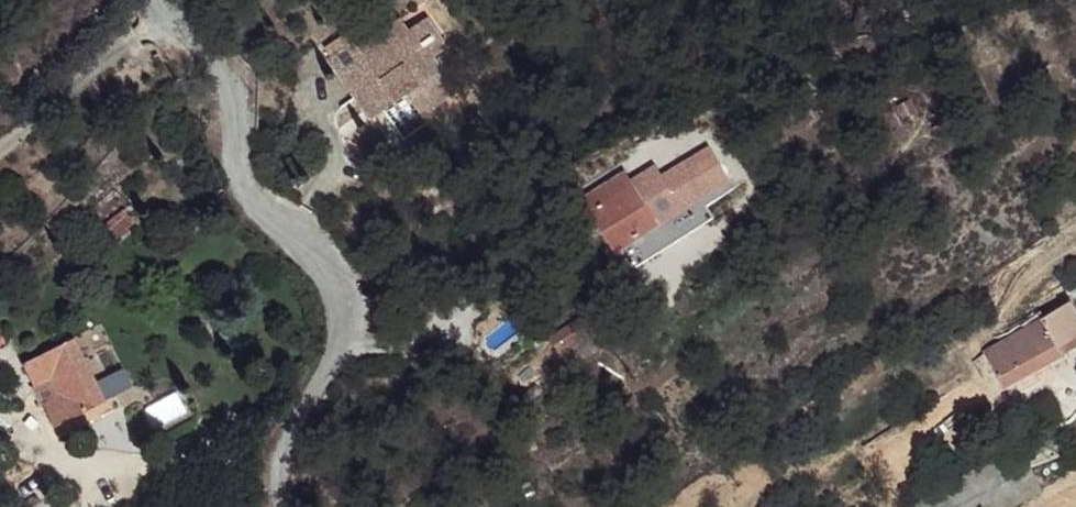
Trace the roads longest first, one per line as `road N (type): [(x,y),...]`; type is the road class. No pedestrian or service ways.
road 1 (residential): [(151,0),(156,22),(199,45),(227,86),(237,199),(291,226),(333,272),(343,318),(279,484),(280,506)]

